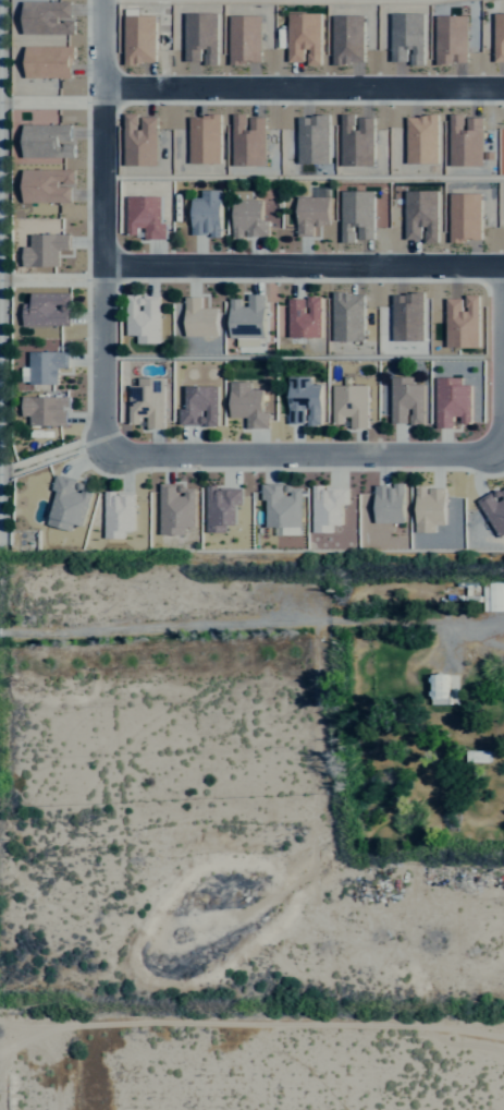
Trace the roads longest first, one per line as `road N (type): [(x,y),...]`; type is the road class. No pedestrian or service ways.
road 1 (residential): [(104,0),(102,433),(110,455)]
road 2 (residential): [(103,268),(503,270)]
road 3 (residential): [(103,87),(503,88)]
road 4 (residential): [(110,455),(503,451)]

